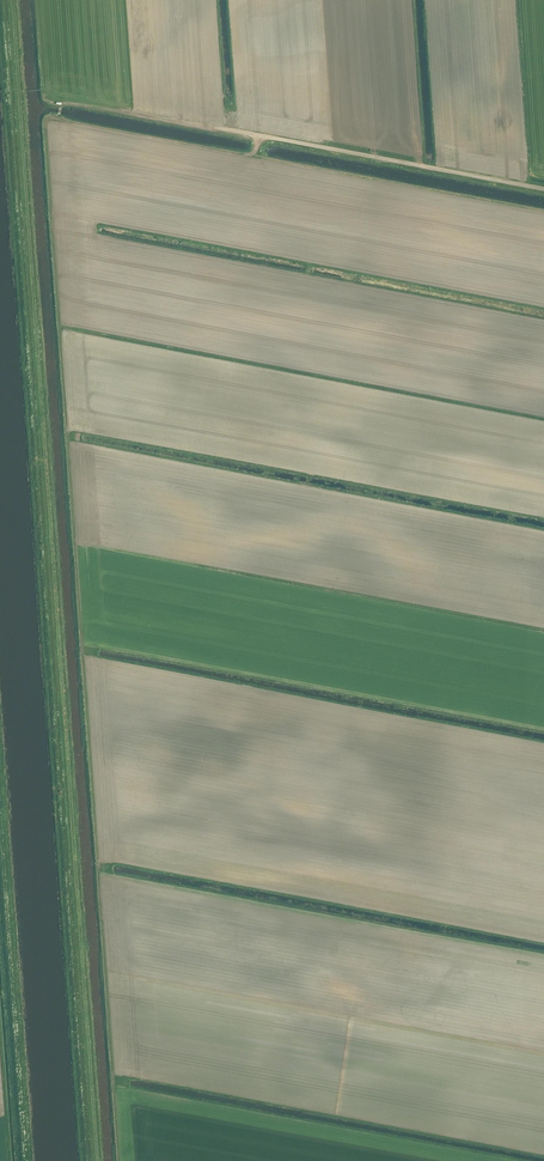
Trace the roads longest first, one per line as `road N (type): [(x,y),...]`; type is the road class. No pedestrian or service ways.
road 1 (track): [(89,1160),(14,93)]
road 2 (unclassified): [(543,189),(216,128)]
road 3 (track): [(216,128),(55,102),(41,91)]

